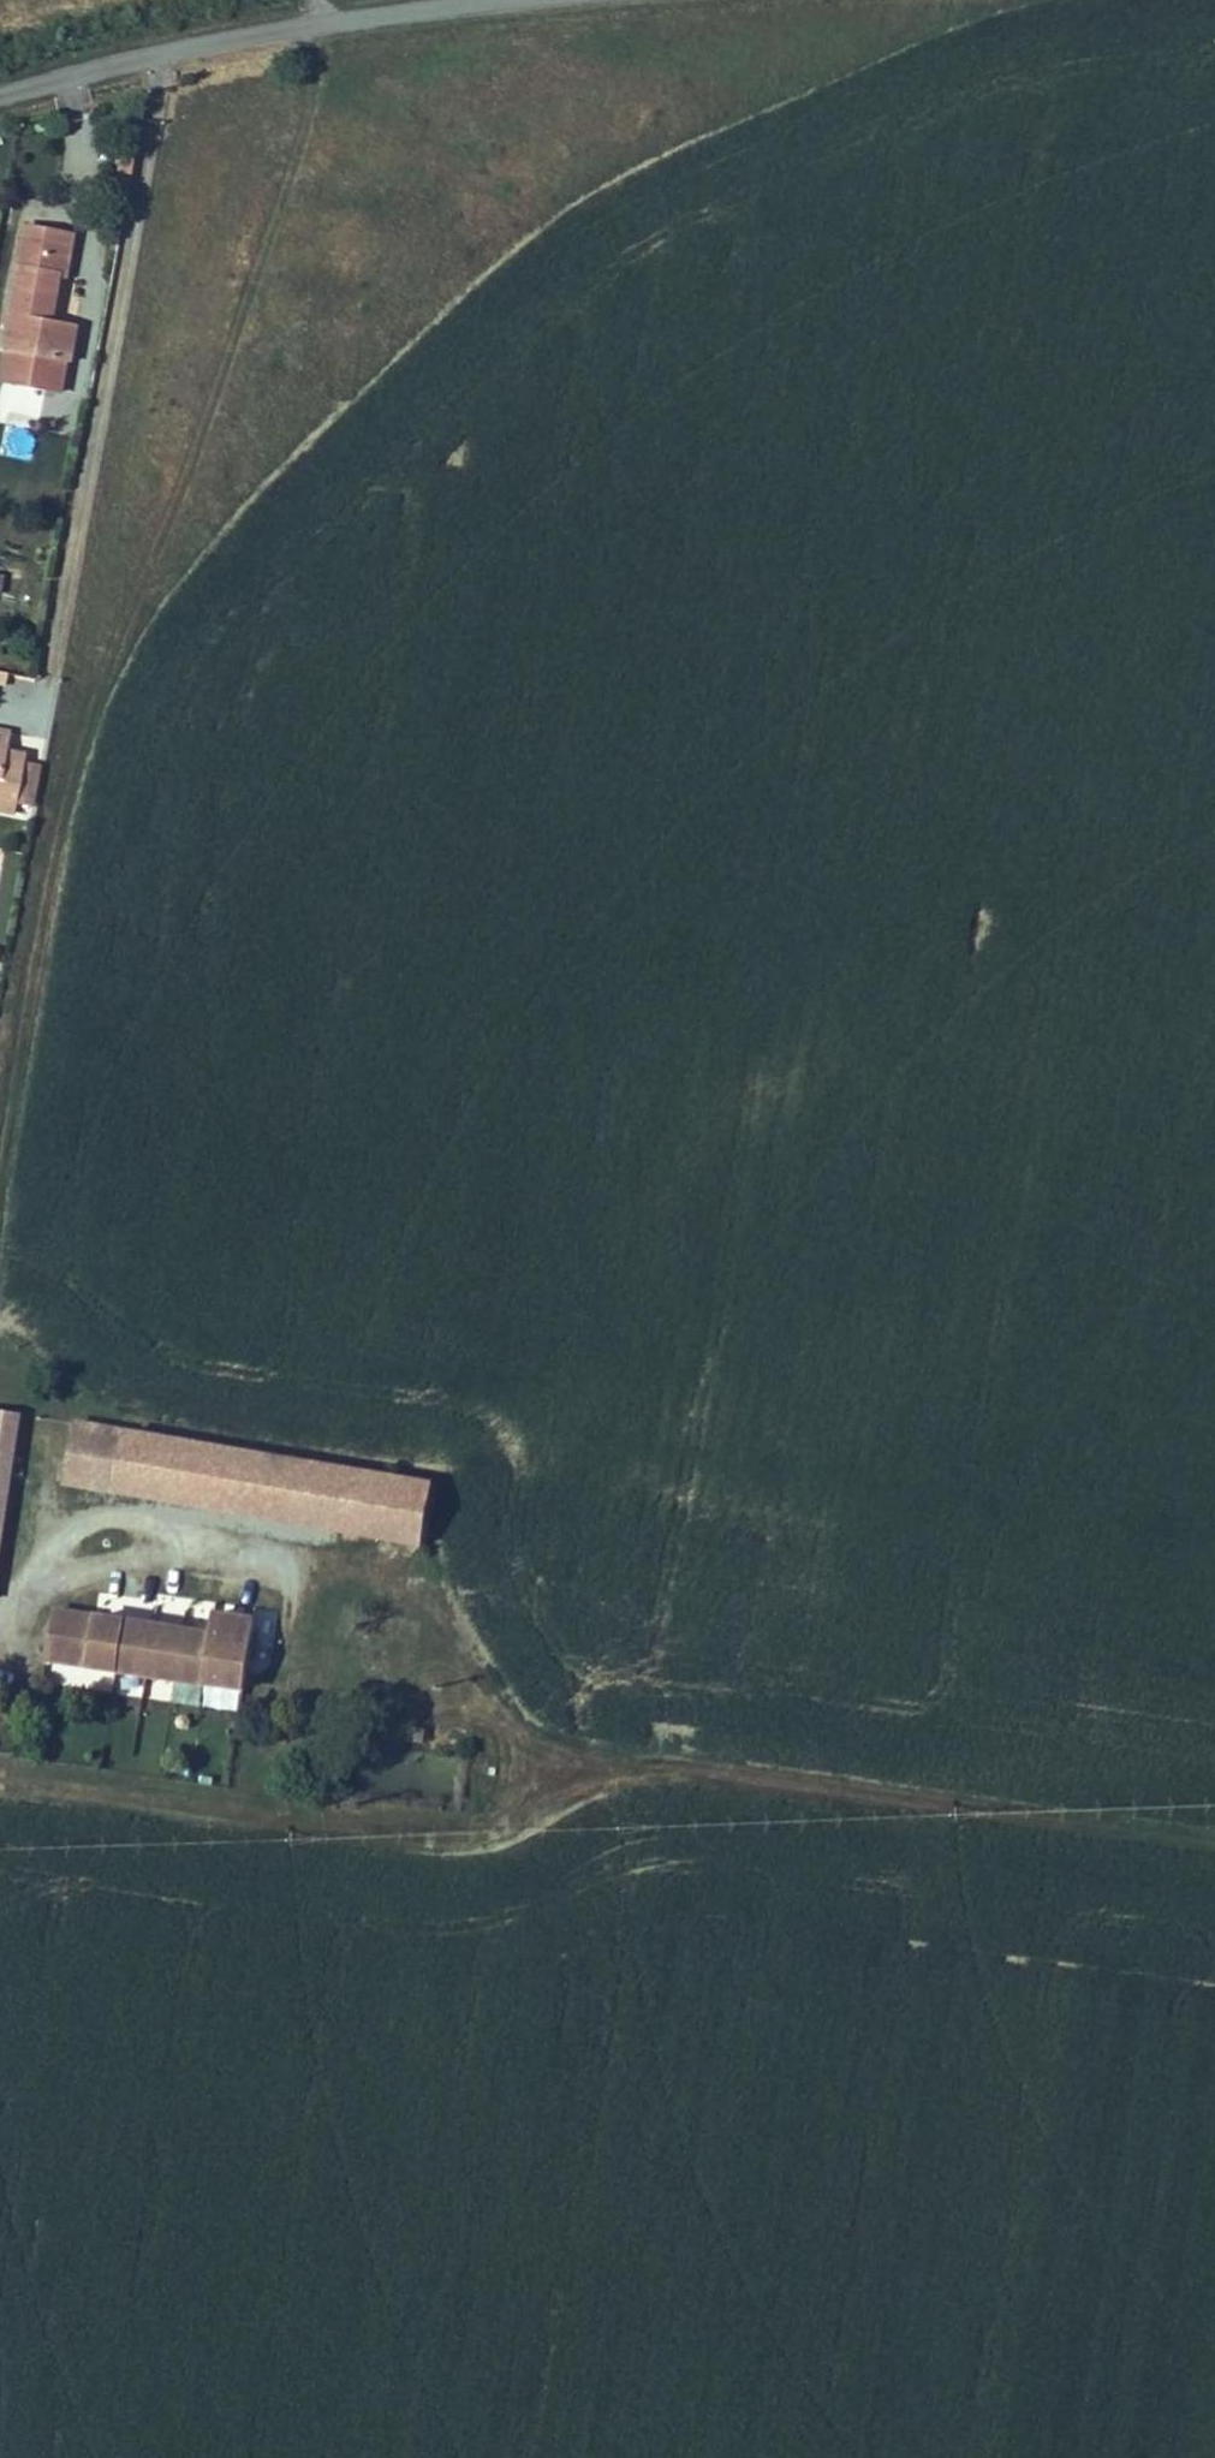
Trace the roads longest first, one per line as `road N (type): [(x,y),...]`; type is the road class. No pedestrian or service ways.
road 1 (track): [(160,1540),(430,1592),(538,1732),(592,1749),(1214,1840)]
road 2 (unclassified): [(0,95),(161,53),(517,0)]
road 3 (unclassified): [(40,1583),(158,1566),(160,1540),(138,1519),(96,1518),(65,1538)]

